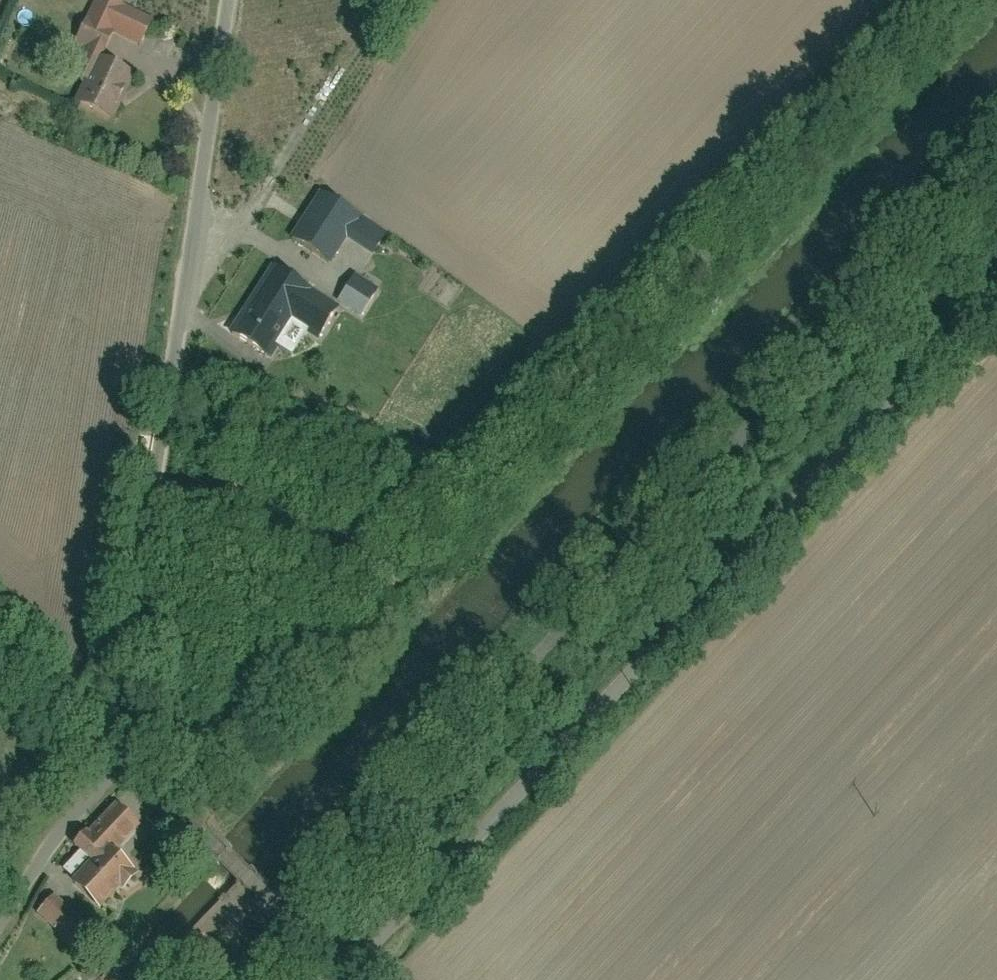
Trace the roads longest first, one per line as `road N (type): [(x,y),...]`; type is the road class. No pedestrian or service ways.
road 1 (unclassified): [(996,145),(287,920)]
road 2 (residential): [(329,973),(367,953),(996,292)]
road 3 (residential): [(0,899),(102,746),(180,314),(210,263)]
road 4 (residential): [(210,263),(376,0)]
road 5 (residential): [(229,0),(203,196),(210,263)]

